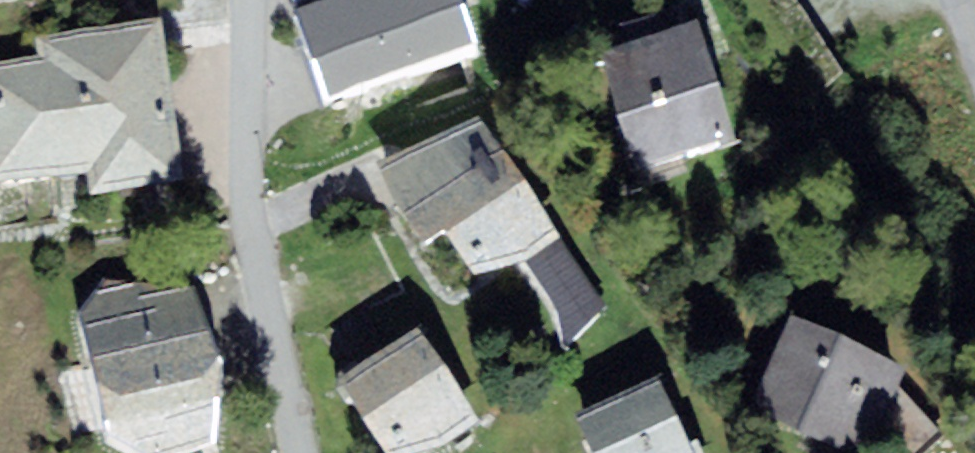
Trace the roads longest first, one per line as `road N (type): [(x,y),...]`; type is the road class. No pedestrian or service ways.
road 1 (residential): [(301,452),(251,237),(252,0)]

